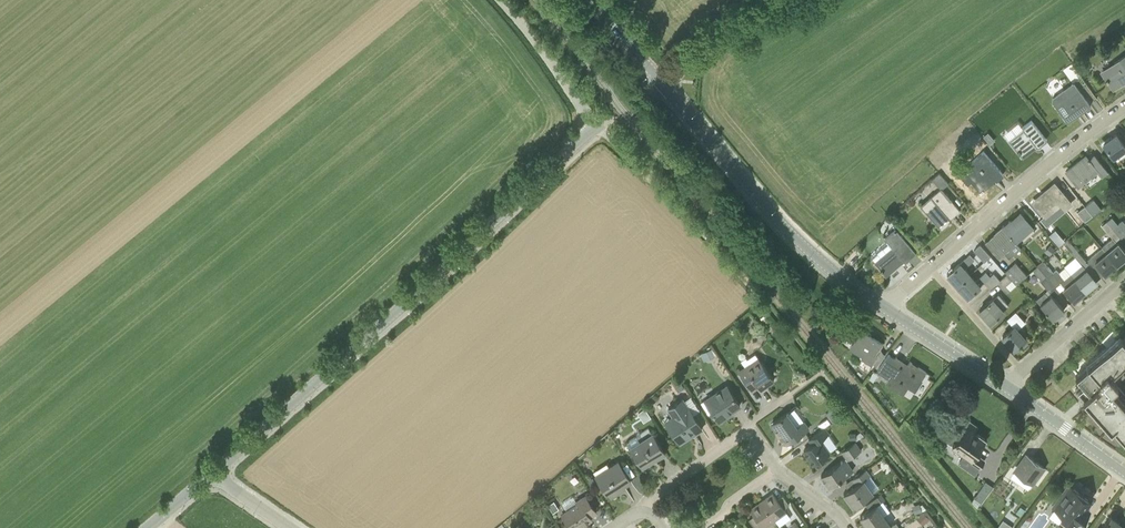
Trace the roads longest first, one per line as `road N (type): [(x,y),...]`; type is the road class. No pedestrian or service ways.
road 1 (tertiary): [(213,473),(597,128)]
road 2 (tertiary): [(885,308),(785,227),(660,79)]
road 3 (residential): [(885,308),(1124,107)]
road 4 (unclassified): [(597,128),(500,0)]
road 5 (residential): [(1008,388),(1124,284)]
road 6 (tertiary): [(1008,388),(885,308)]
road 7 (tertiary): [(1124,471),(1008,388)]
road 8 (residential): [(644,511),(655,494),(749,429)]

